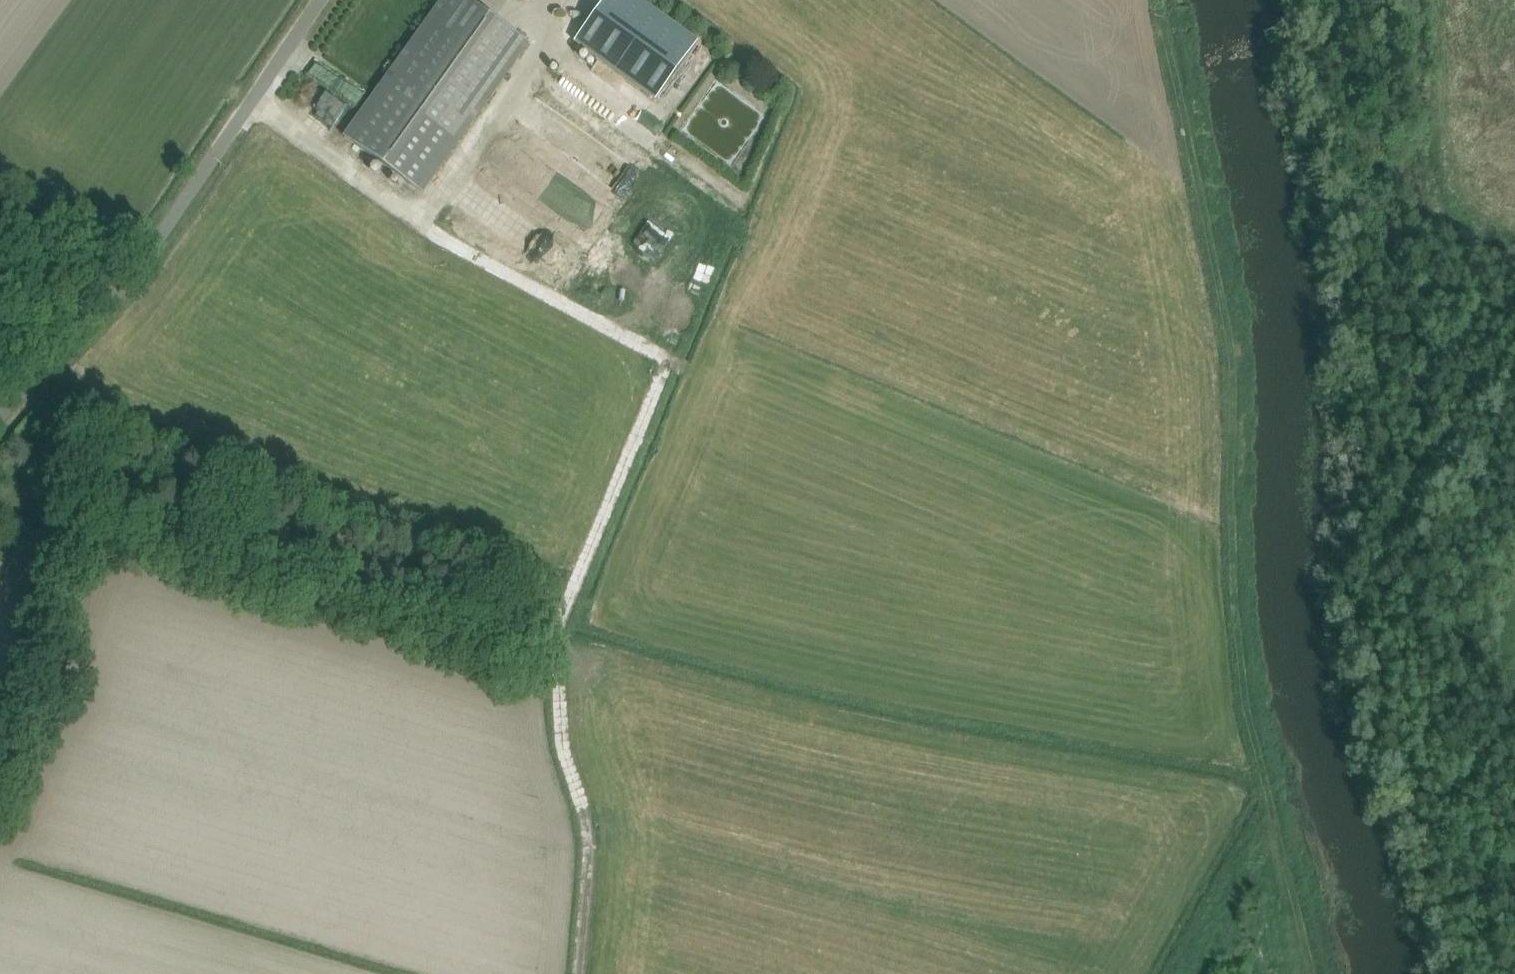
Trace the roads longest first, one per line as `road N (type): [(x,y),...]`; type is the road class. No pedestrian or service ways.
road 1 (unclassified): [(0,413),(130,273),(321,0)]

